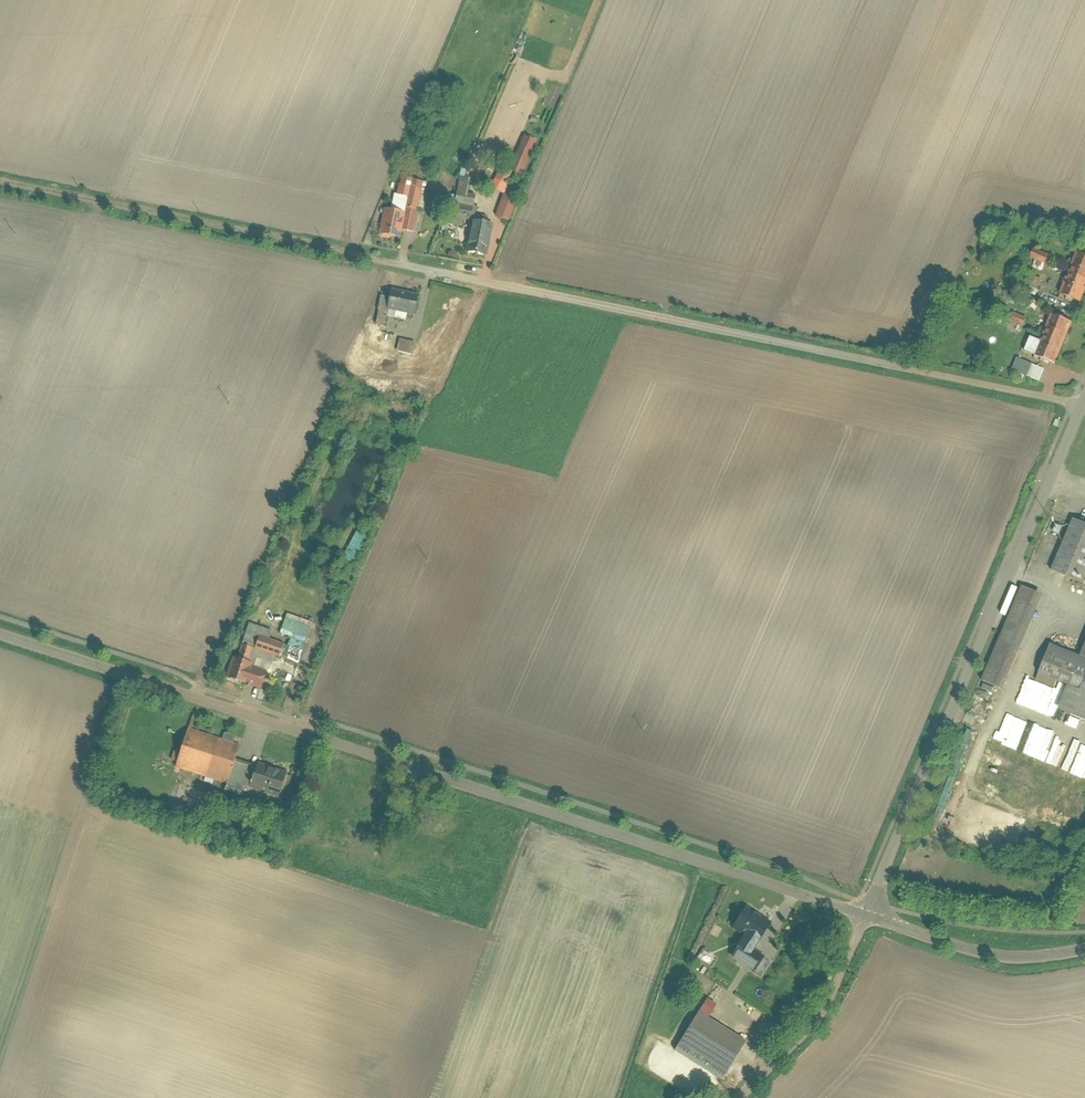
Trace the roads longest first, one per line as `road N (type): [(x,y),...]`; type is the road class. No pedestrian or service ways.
road 1 (tertiary): [(0,632),(868,915)]
road 2 (unclassified): [(359,253),(1082,404)]
road 3 (unclassified): [(1051,478),(868,915)]
road 4 (track): [(0,176),(359,253)]
road 5 (unclassified): [(868,915),(817,1017),(735,1097)]
road 6 (tertiary): [(868,915),(1007,957),(1084,948)]

